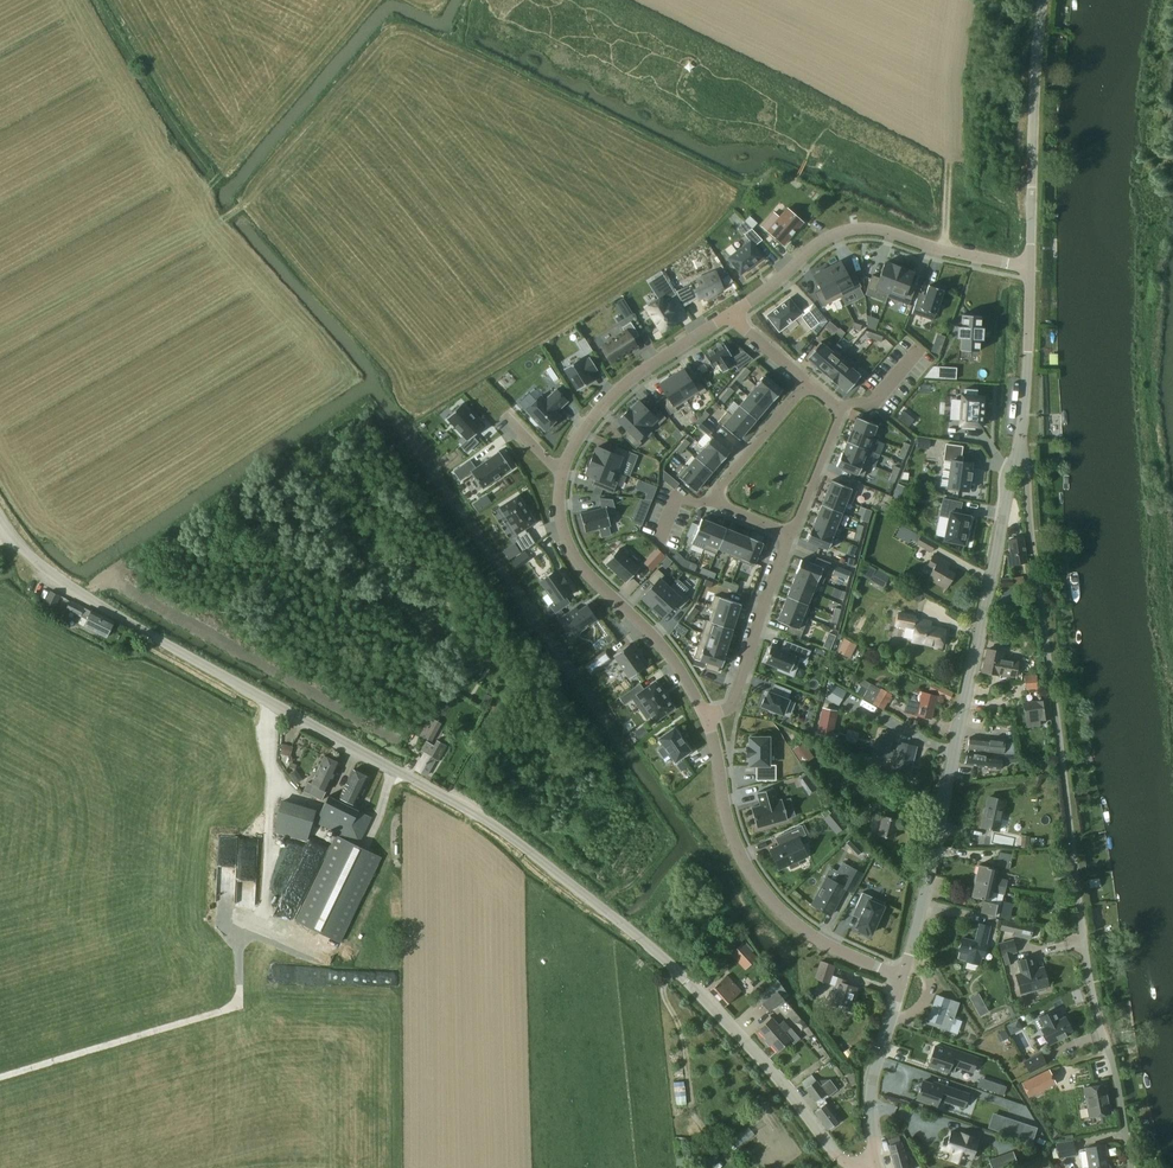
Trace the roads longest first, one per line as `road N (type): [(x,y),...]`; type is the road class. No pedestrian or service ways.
road 1 (unclassified): [(879,1166),(839,1159),(743,1038),(660,955),(528,850),(149,638),(46,571),(0,521)]
road 2 (residential): [(1130,1167),(1083,938),(1021,413)]
road 3 (unclassified): [(904,973),(951,788),(1021,413)]
road 4 (residential): [(904,973),(808,936),(749,879),(723,822),(717,729)]
road 5 (residential): [(730,314),(823,236),(855,224),(1030,275)]
road 6 (residential): [(717,729),(653,635),(579,566),(561,516),(563,475)]
road 7 (unclassified): [(1030,275),(1040,0)]
road 8 (residential): [(563,475),(596,413),(730,314)]
road 9 (residential): [(717,729),(791,540)]
road 10 (unclassified): [(879,1166),(876,1079),(904,973)]
road 11 (residential): [(791,540),(840,420),(837,404),(808,383)]
road 12 (track): [(341,739),(367,669),(359,593)]
road 13 (residential): [(808,383),(720,487),(719,501)]
road 14 (unclassified): [(1021,413),(1030,275)]

